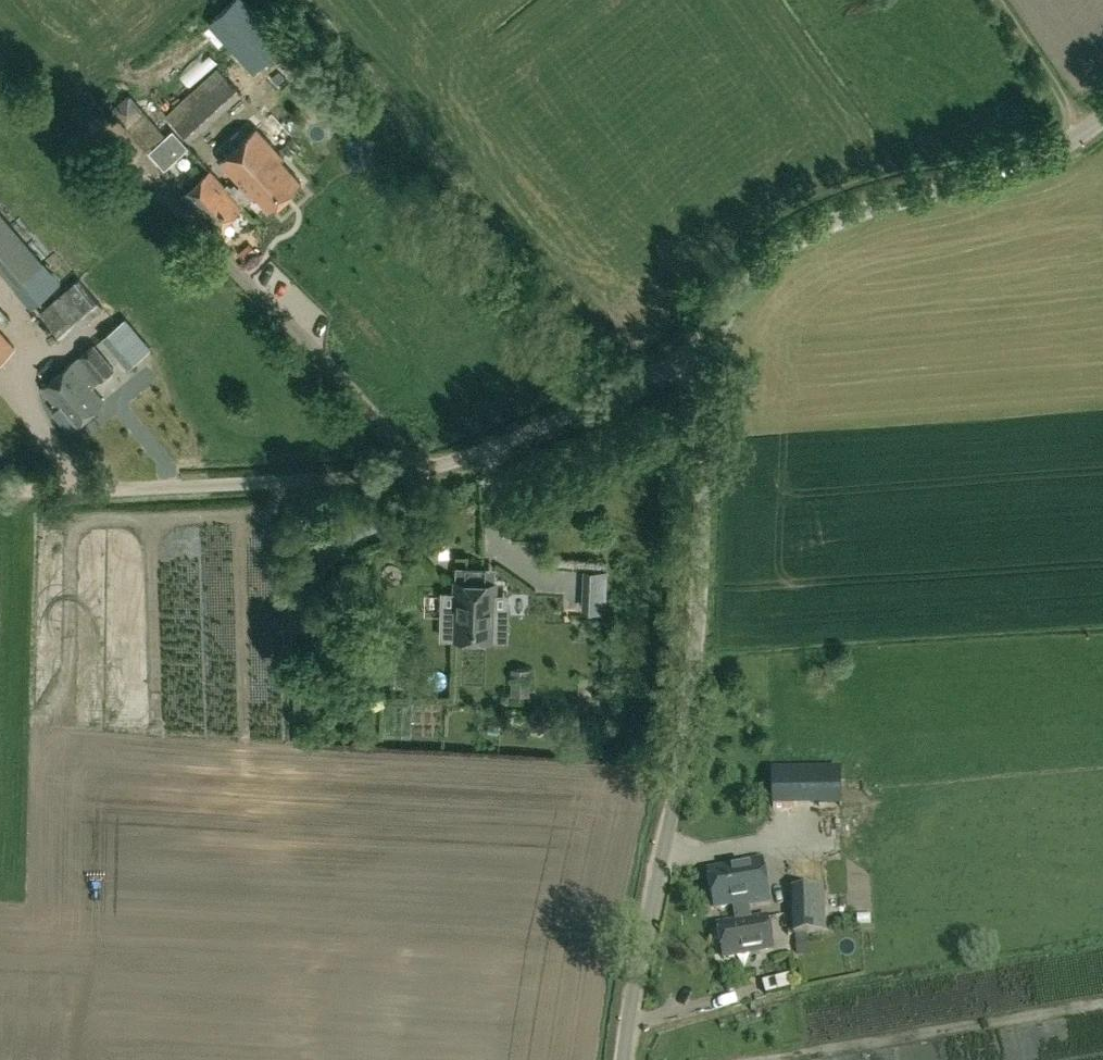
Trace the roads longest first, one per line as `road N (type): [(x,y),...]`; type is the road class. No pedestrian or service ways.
road 1 (tertiary): [(621,1059),(692,688),(706,362)]
road 2 (unclassified): [(36,490),(381,477),(455,462),(662,372),(706,362)]
road 3 (tertiary): [(706,362),(744,288),(796,239),(1018,166),(1102,117)]

